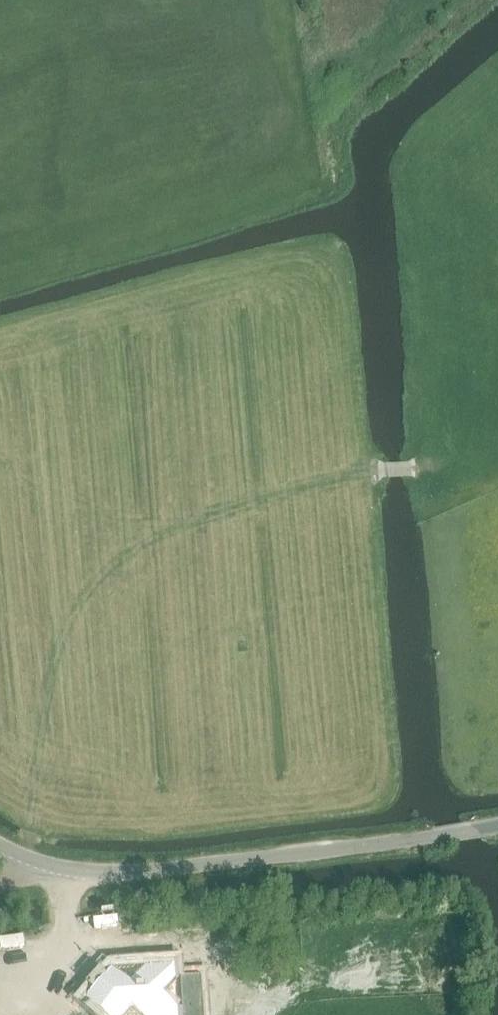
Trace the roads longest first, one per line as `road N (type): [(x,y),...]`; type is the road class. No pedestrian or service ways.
road 1 (unclassified): [(497,826),(110,872),(63,870),(0,846)]
road 2 (track): [(69,1014),(101,990),(110,872)]

